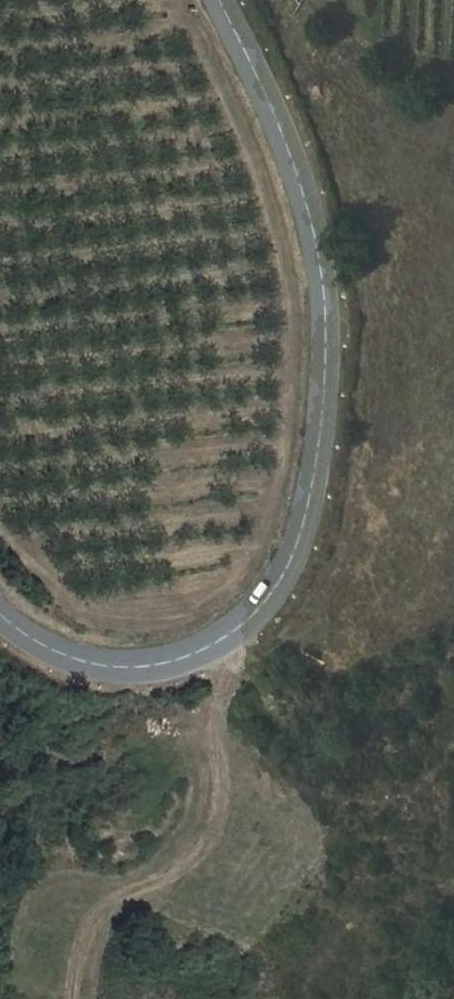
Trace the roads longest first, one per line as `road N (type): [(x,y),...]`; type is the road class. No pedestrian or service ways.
road 1 (primary): [(0,613),(78,662),(145,667),(207,650),(260,610),(309,511),(324,396),(322,287),(307,208),(220,0)]

